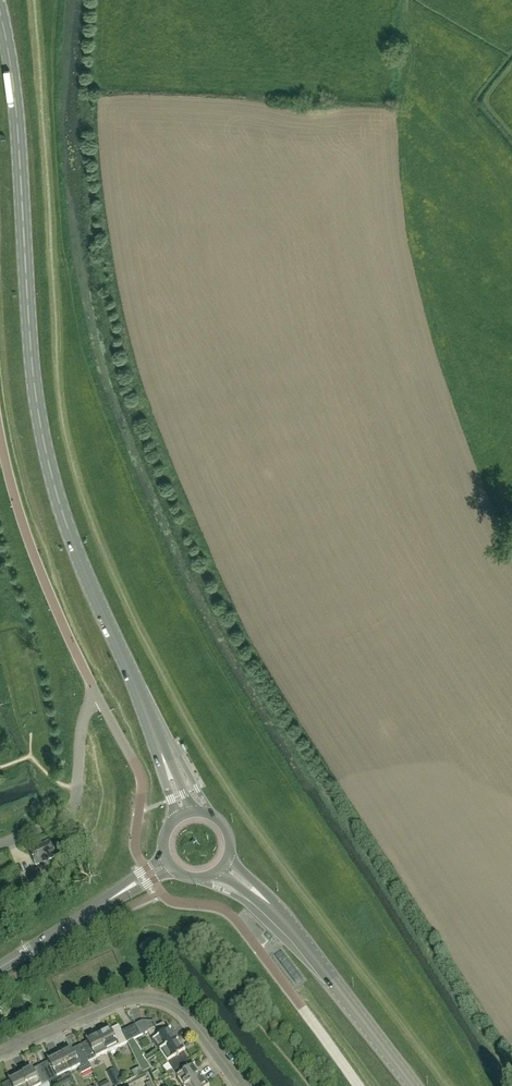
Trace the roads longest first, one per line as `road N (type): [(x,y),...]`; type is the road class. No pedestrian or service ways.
road 1 (secondary): [(182,814),(72,541),(41,431),(17,118),(0,11)]
road 2 (secondary): [(413,1085),(283,921),(219,869)]
road 3 (unclassified): [(96,696),(33,553),(0,436)]
road 4 (residential): [(0,845),(69,810),(83,716),(96,696)]
road 5 (secondary): [(0,967),(165,861)]
road 6 (residential): [(0,1052),(142,996)]
road 7 (residential): [(240,1085),(188,1016),(142,996)]

